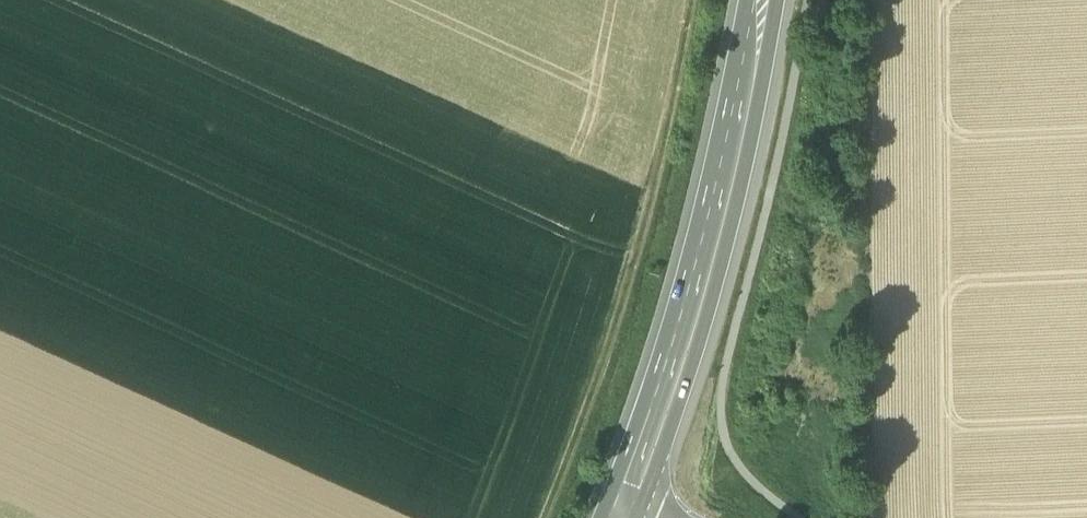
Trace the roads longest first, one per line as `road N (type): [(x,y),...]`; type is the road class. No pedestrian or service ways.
road 1 (track): [(547,517),(633,282),(691,0)]
road 2 (primary): [(637,492),(702,292),(763,0)]

